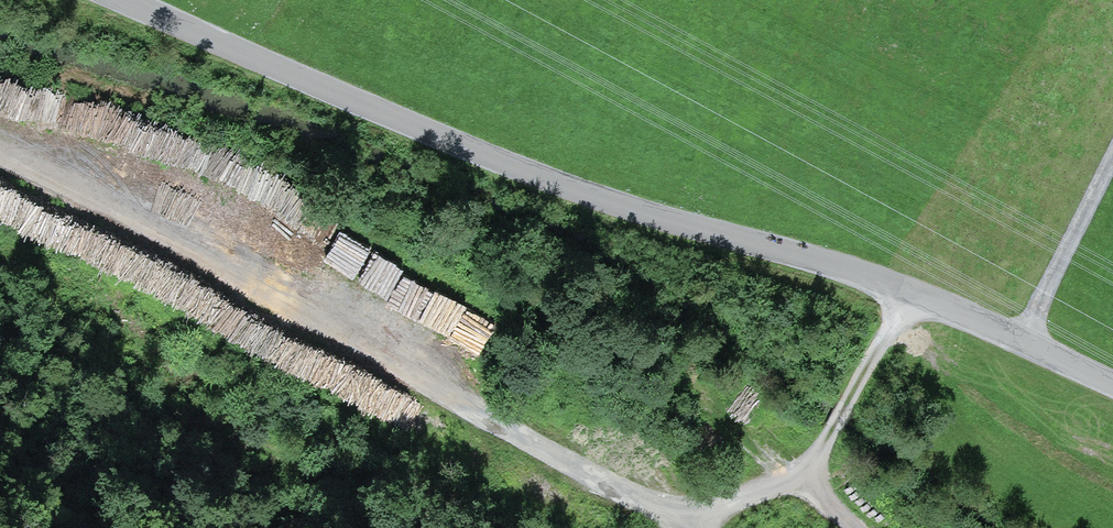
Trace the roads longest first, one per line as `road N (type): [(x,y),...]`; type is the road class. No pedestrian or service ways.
road 1 (residential): [(1112,378),(1028,336),(149,0)]
road 2 (track): [(740,527),(0,127)]
road 3 (track): [(890,285),(817,461),(756,527)]

